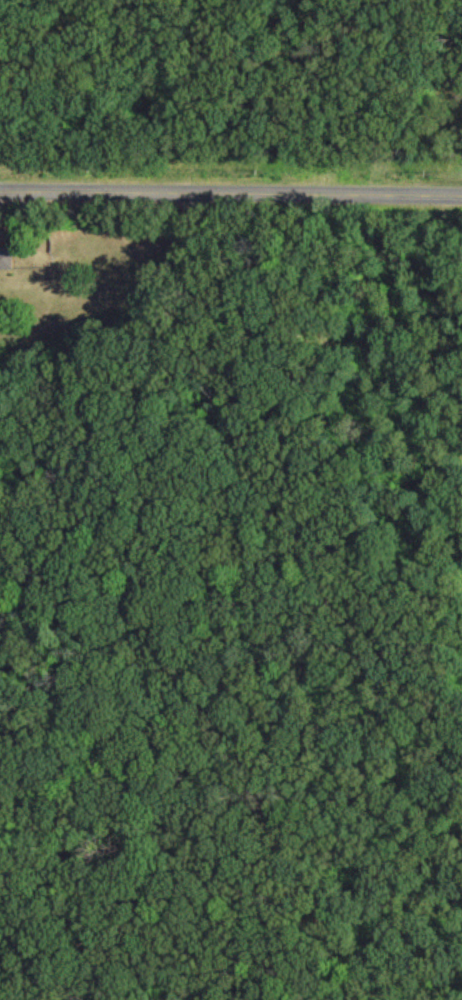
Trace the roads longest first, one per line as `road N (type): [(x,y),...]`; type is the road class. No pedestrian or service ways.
road 1 (residential): [(0,189),(461,194)]

